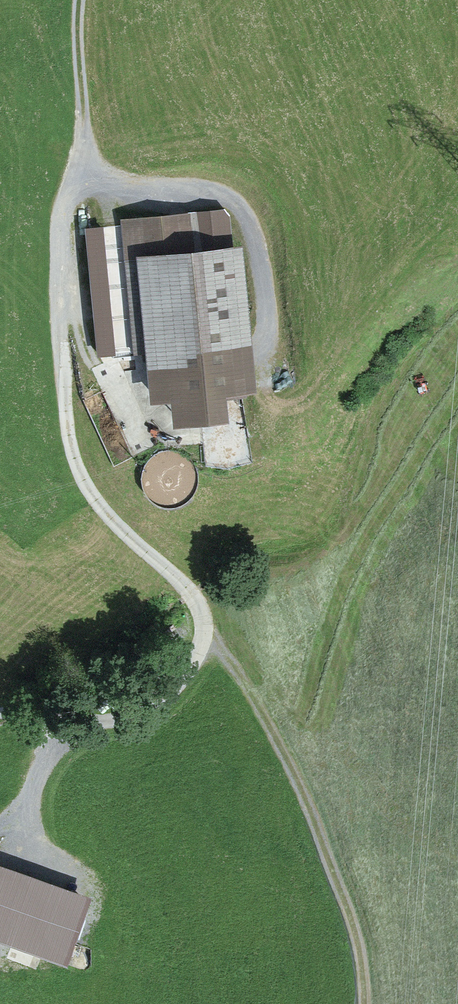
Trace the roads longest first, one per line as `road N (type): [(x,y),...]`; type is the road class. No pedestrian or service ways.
road 1 (residential): [(0,712),(81,718),(132,706),(177,683),(204,634),(198,603),(116,524),(73,453),(63,230),(74,189),(98,183),(210,194),(233,205),(262,265),(272,373)]
road 2 (track): [(204,634),(242,675),(319,828),(351,917),(365,1003)]
road 3 (track): [(87,184),(81,0)]

